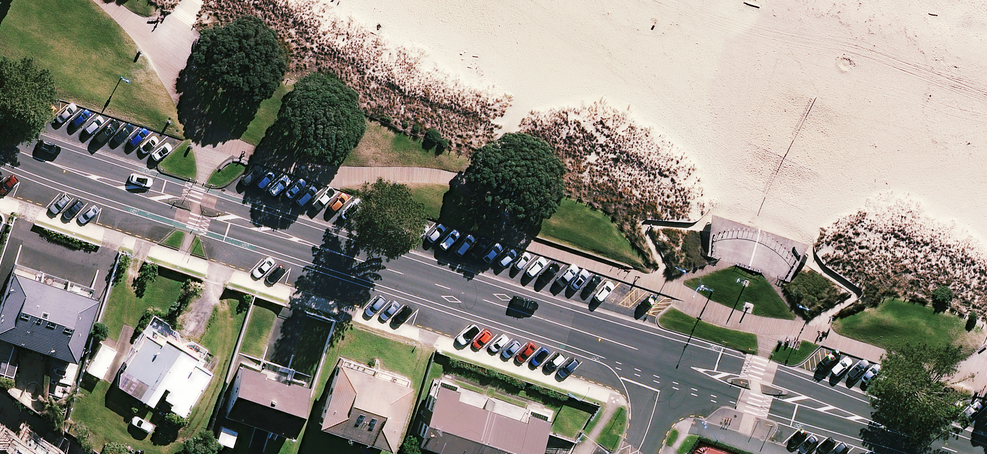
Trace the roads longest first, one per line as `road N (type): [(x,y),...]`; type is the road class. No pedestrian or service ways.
road 1 (tertiary): [(0,144),(669,360)]
road 2 (tertiary): [(669,360),(964,453)]

